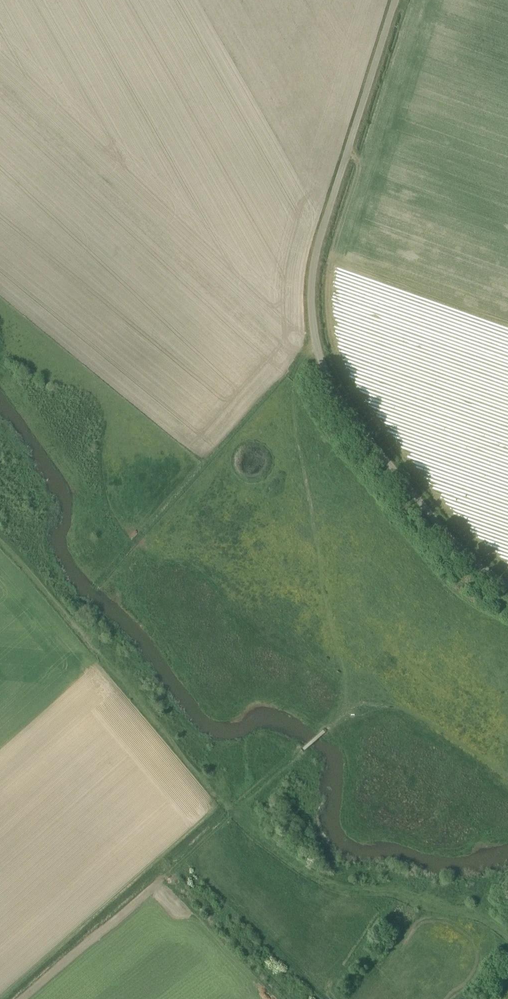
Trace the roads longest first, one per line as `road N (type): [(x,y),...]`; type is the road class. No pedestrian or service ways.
road 1 (unclassified): [(507,571),(453,526),(342,398),(318,341),(312,288),(323,222),(392,0)]
road 2 (track): [(21,998),(168,869)]
road 3 (track): [(300,998),(168,869)]
road 4 (track): [(230,813),(329,726)]

